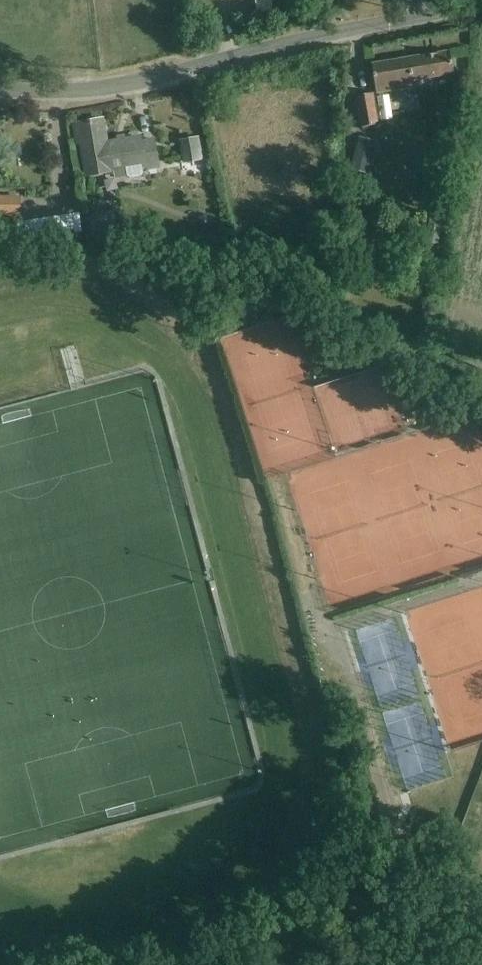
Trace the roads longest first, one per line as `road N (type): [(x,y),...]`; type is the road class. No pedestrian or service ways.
road 1 (unclassified): [(0,89),(100,90),(481,4)]

